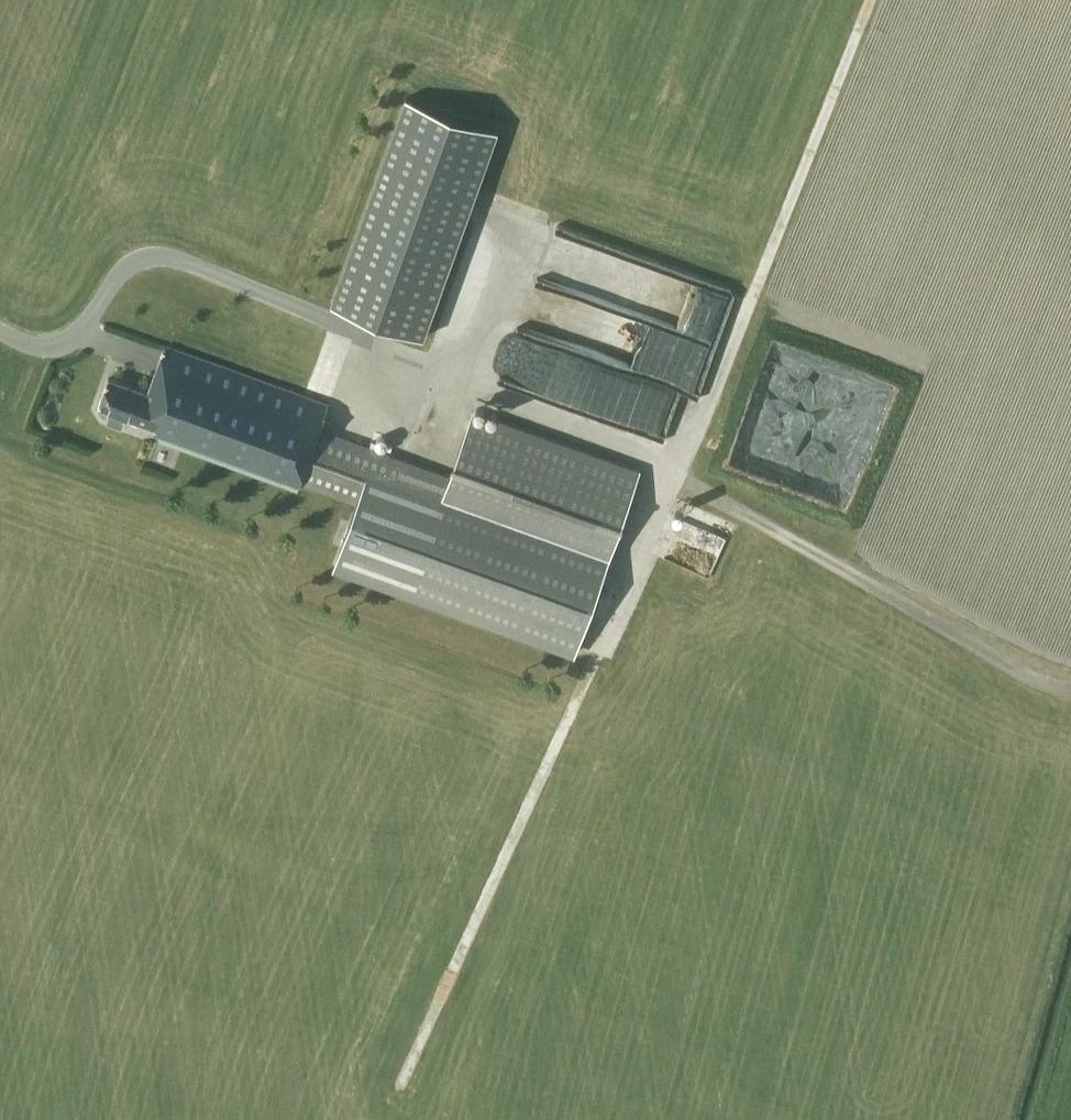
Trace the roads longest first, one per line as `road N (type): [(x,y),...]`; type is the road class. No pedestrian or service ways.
road 1 (track): [(1070,688),(702,498),(670,462),(692,443),(869,0)]
road 2 (track): [(463,372),(670,462),(596,654)]

